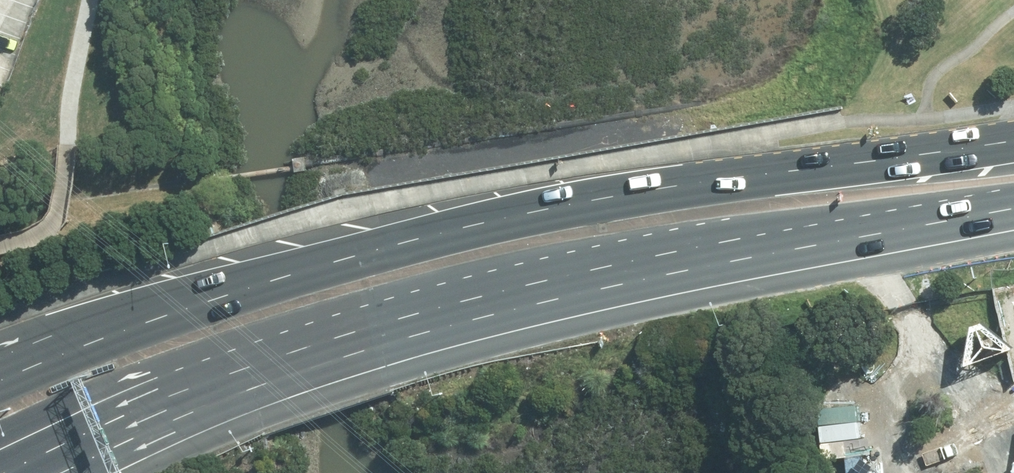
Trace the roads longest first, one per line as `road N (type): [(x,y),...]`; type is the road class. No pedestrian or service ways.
road 1 (primary): [(0,380),(223,294),(549,209),(1013,137)]
road 2 (primary): [(1013,212),(583,287),(407,330),(243,385),(29,472)]

